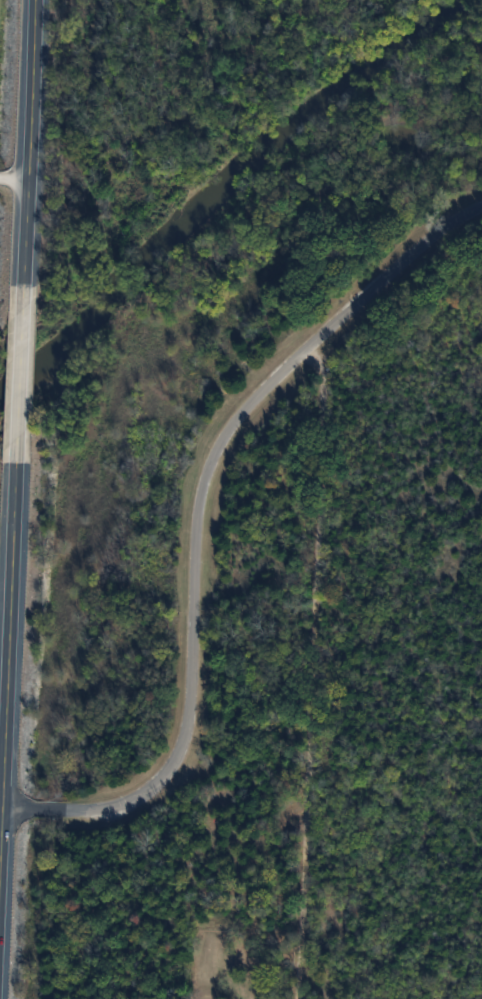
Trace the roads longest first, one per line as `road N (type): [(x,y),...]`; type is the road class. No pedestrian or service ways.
road 1 (residential): [(1,807),(113,807),(166,773),(182,744),(198,509),(217,442),(329,325),(446,222),(481,207)]
road 2 (primary): [(0,826),(16,465)]
road 3 (primary): [(23,282),(34,0)]
road 4 (primary): [(16,465),(23,282)]

